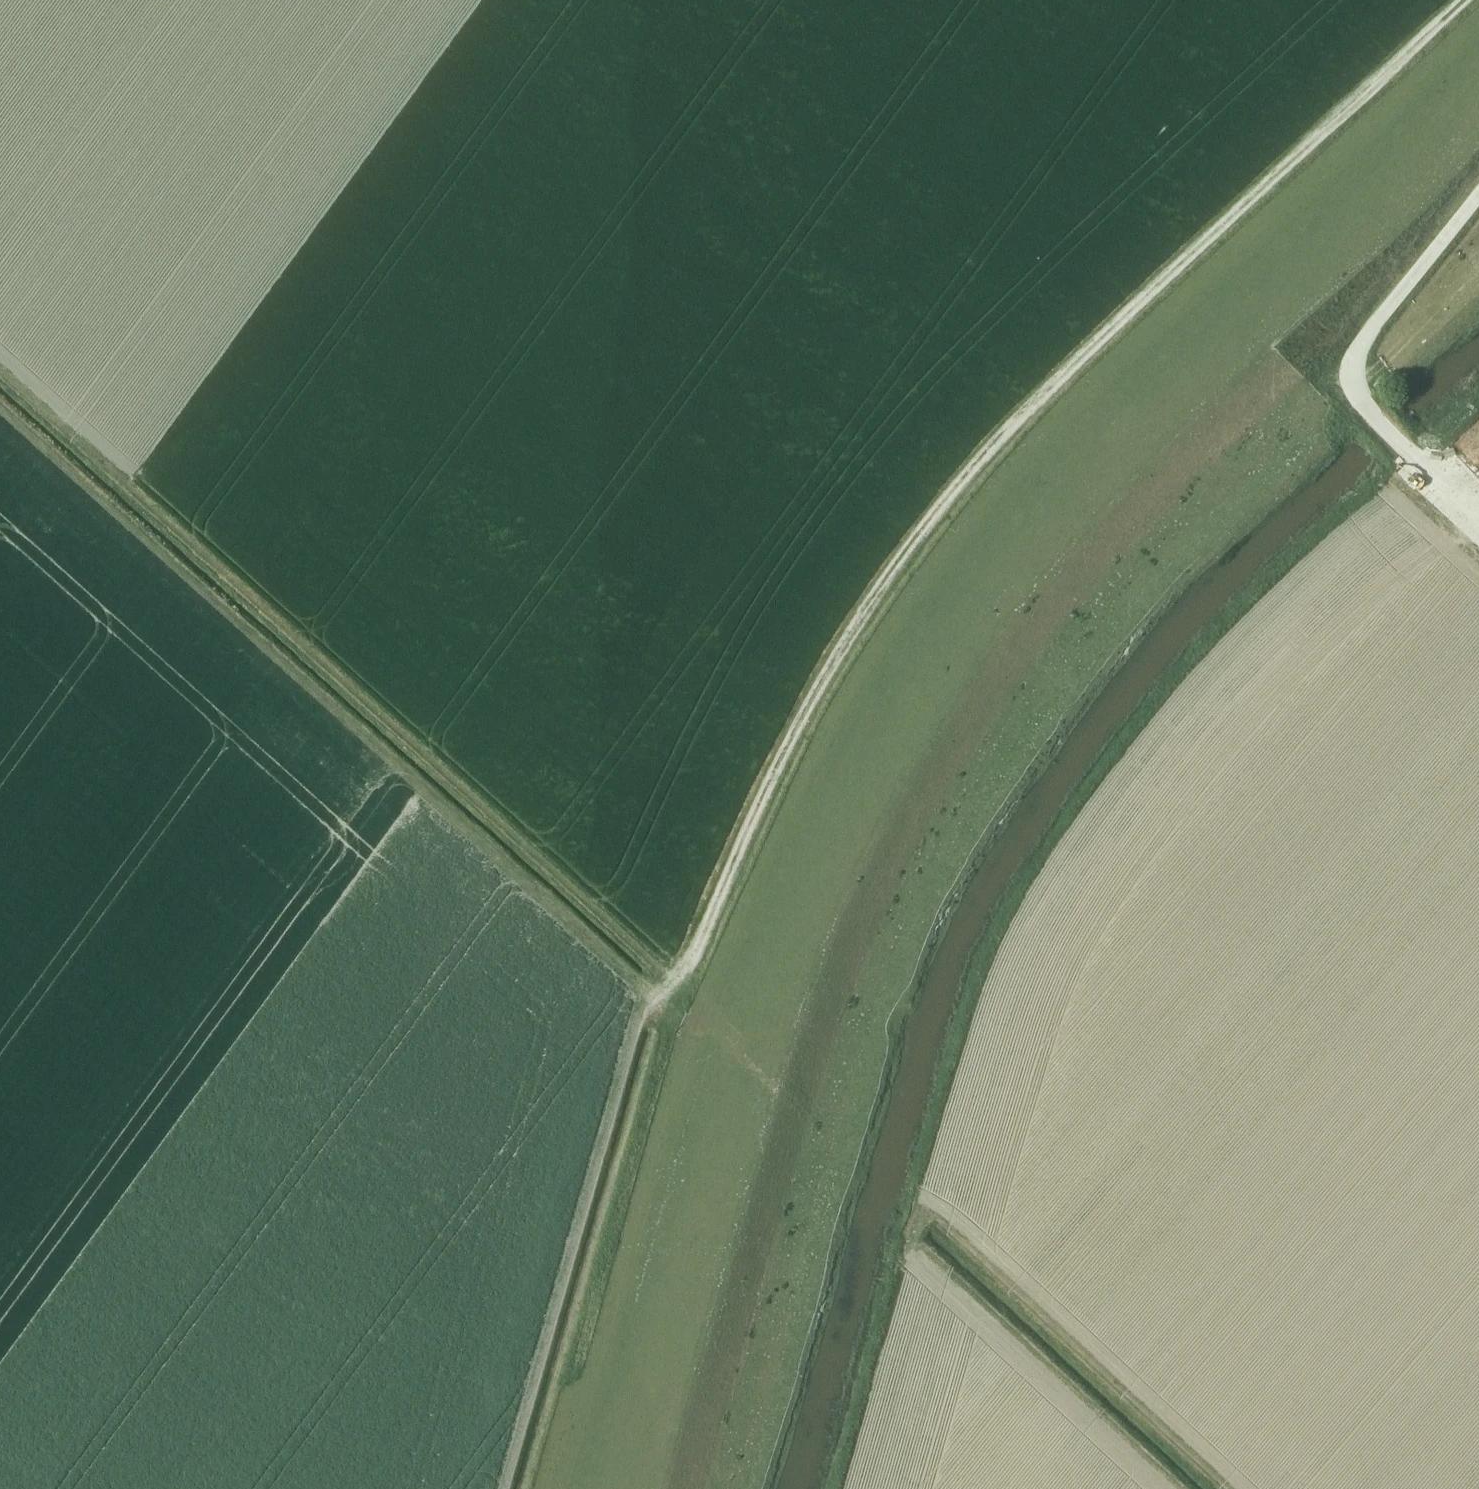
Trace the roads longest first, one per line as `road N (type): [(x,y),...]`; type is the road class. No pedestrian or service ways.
road 1 (track): [(1478,525),(1357,394),(1351,372),(1367,336),(1478,196)]

